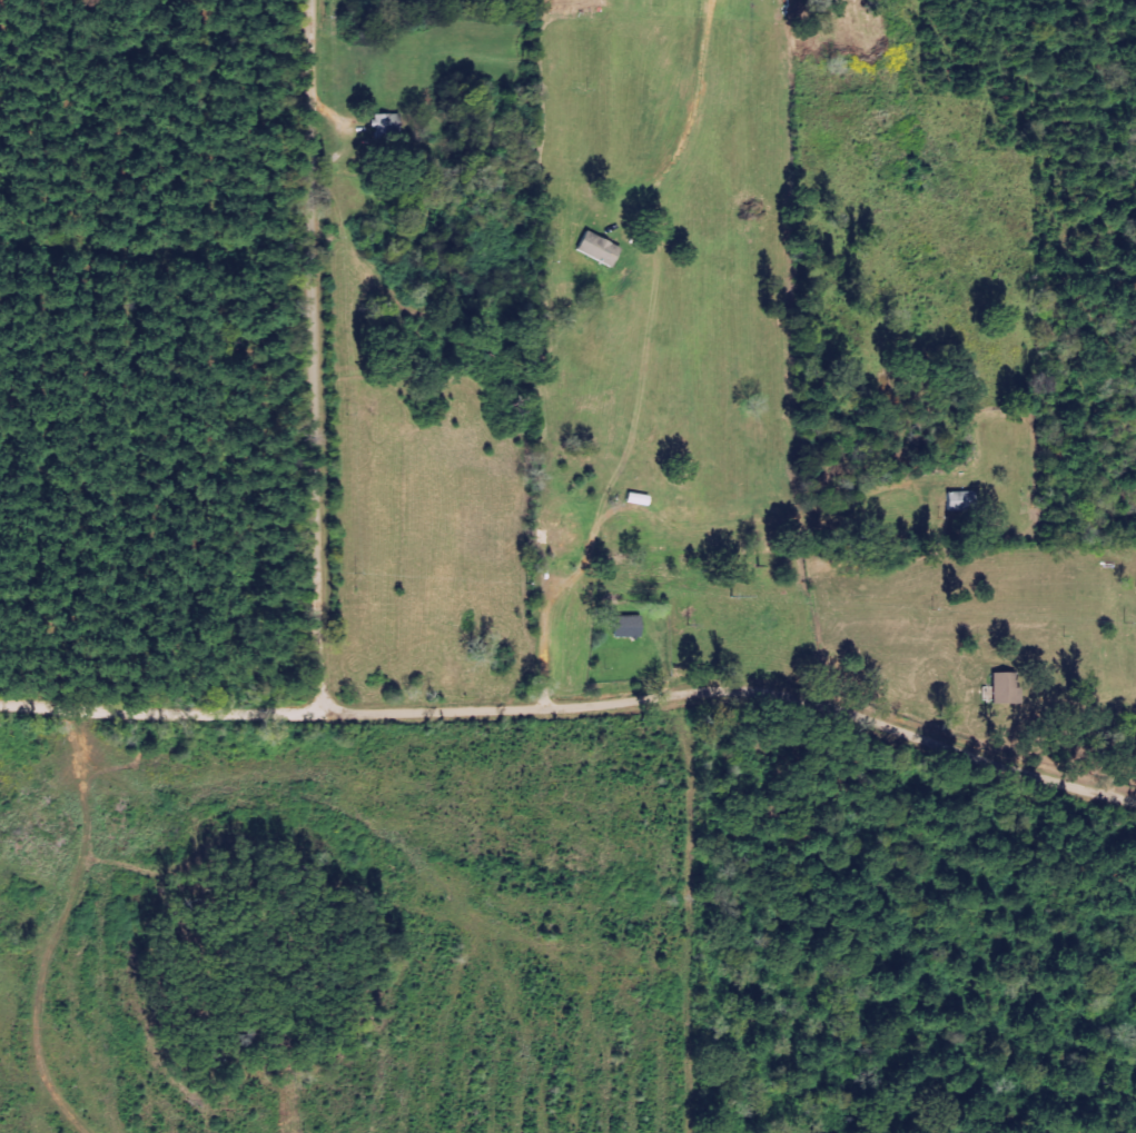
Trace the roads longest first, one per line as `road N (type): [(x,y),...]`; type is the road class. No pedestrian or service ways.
road 1 (residential): [(0,725),(758,713),(1135,827)]
road 2 (residential): [(313,724),(322,0)]

